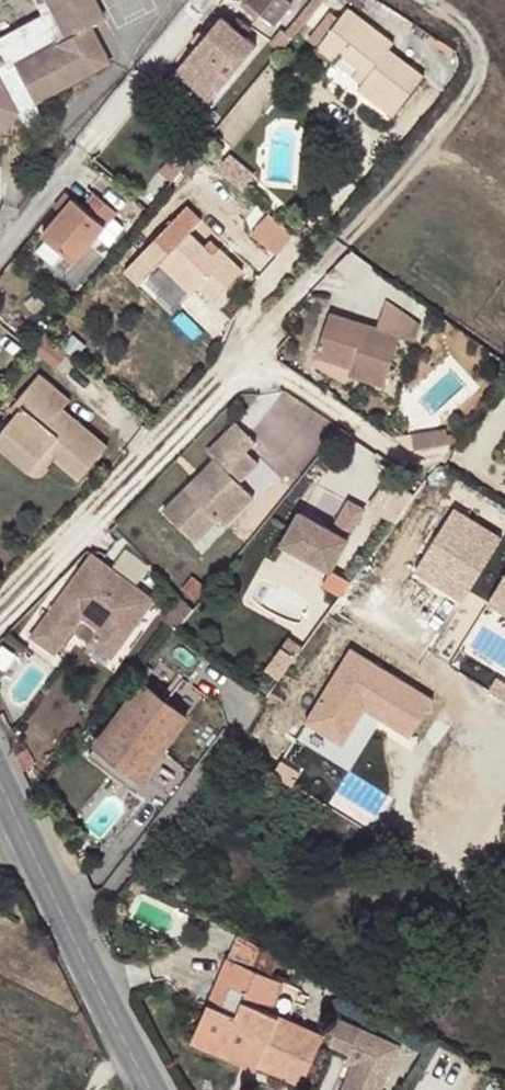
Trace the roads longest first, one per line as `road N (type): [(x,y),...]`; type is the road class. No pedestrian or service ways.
road 1 (tertiary): [(155,1089),(0,792)]

